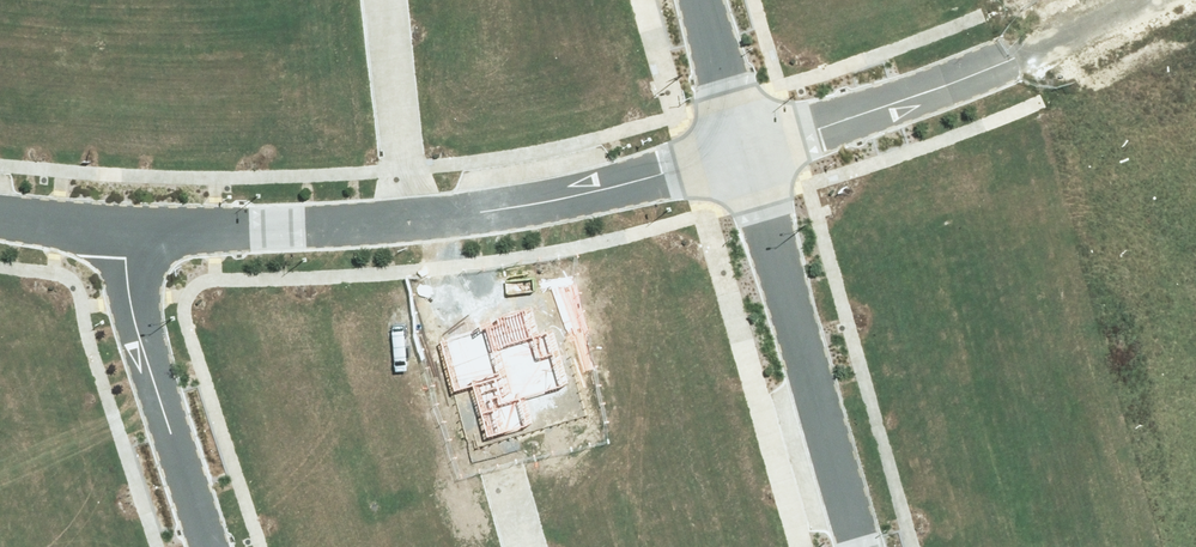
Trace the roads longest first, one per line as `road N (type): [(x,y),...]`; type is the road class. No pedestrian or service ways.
road 1 (residential): [(748,151),(860,546)]
road 2 (residential): [(748,151),(1015,52),(1118,0)]
road 3 (residential): [(417,212),(574,194),(748,151)]
road 4 (residential): [(120,228),(134,315),(209,546)]
road 5 (residential): [(120,228),(417,212)]
road 6 (residential): [(393,0),(417,212)]
road 7 (residential): [(703,0),(748,151)]
road 8 (residential): [(0,216),(120,228)]

